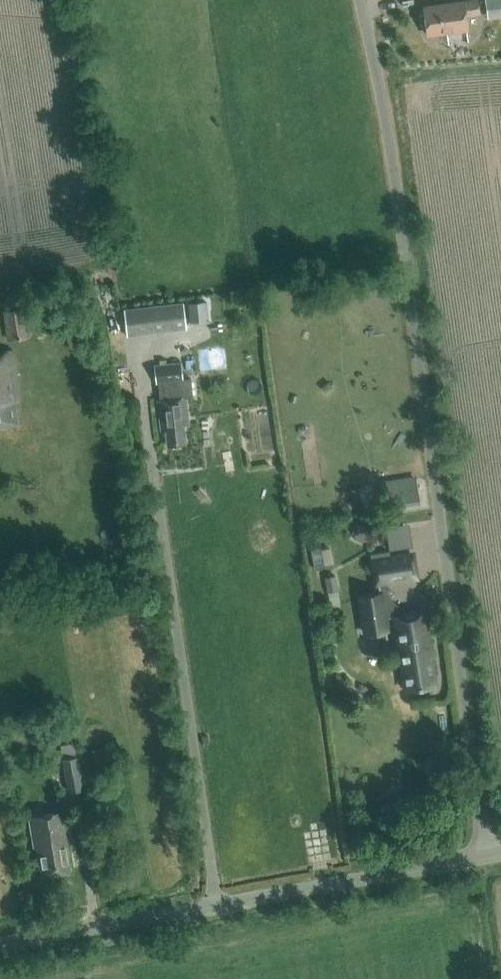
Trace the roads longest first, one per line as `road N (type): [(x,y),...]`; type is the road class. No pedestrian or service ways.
road 1 (unclassified): [(485,855),(385,117),(360,0)]
road 2 (unclassified): [(0,945),(485,855)]

